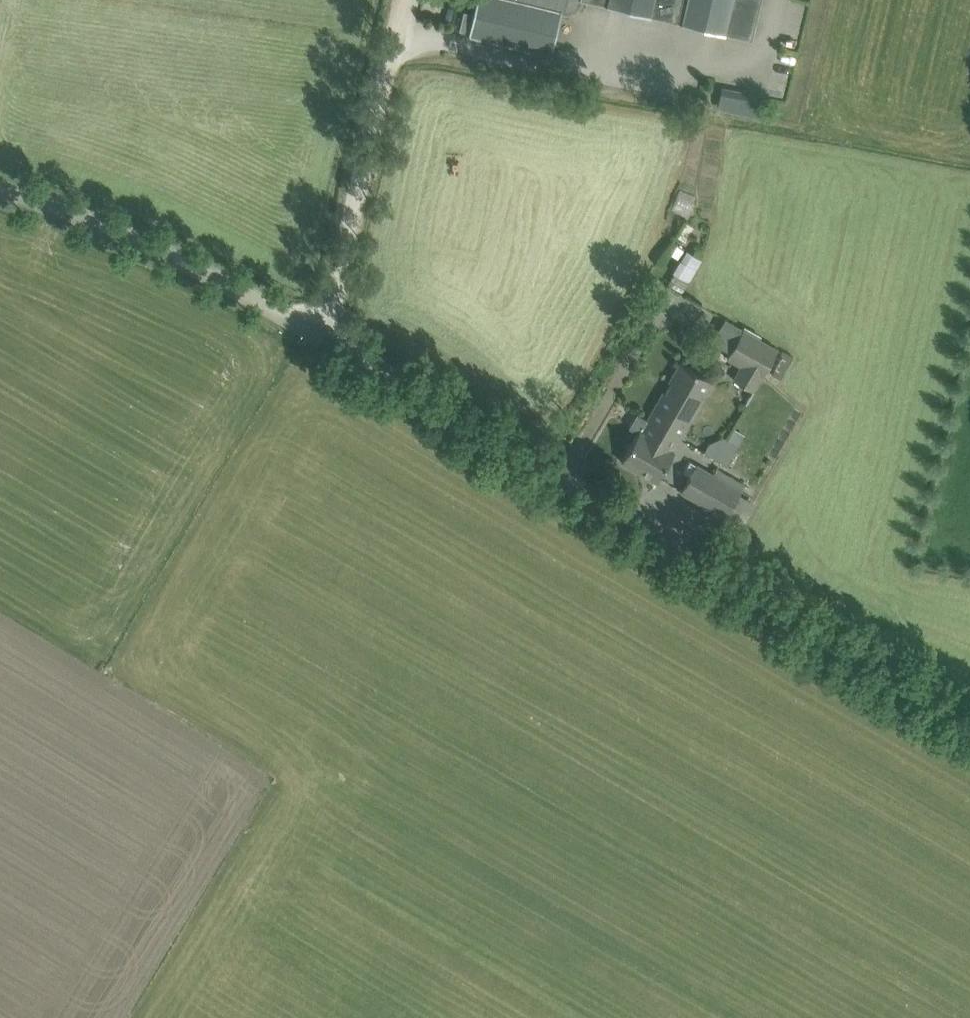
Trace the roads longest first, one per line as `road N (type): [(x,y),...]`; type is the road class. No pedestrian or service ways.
road 1 (unclassified): [(969,724),(147,248),(0,197)]

